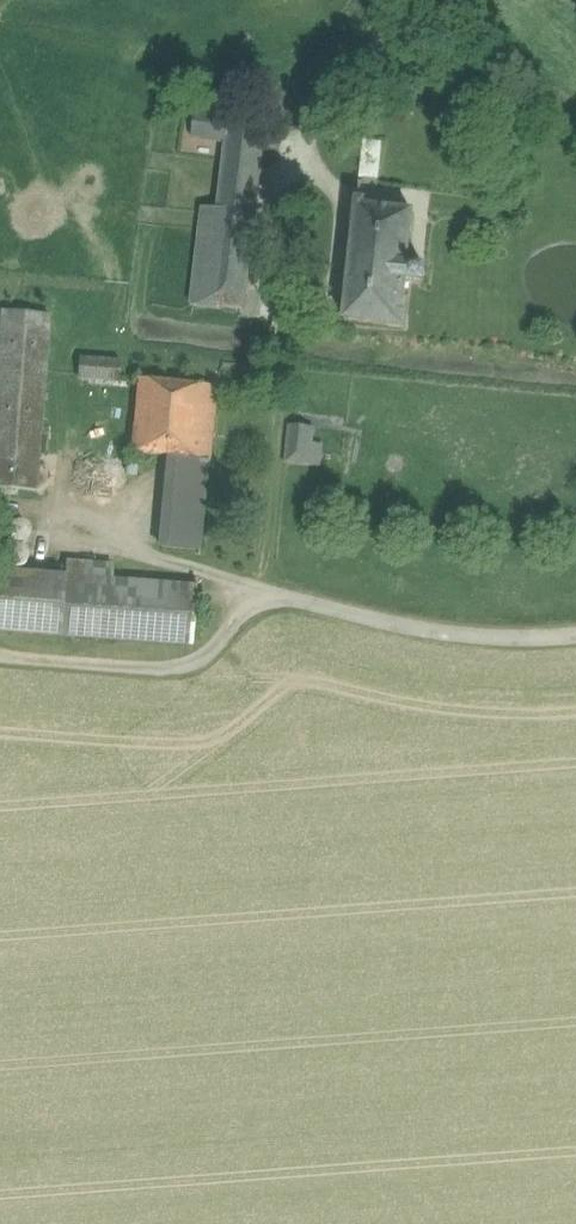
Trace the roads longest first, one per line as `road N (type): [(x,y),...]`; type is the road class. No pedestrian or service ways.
road 1 (track): [(0,644),(202,656),(262,584),(424,629),(575,630)]
road 2 (track): [(262,584),(289,286)]

